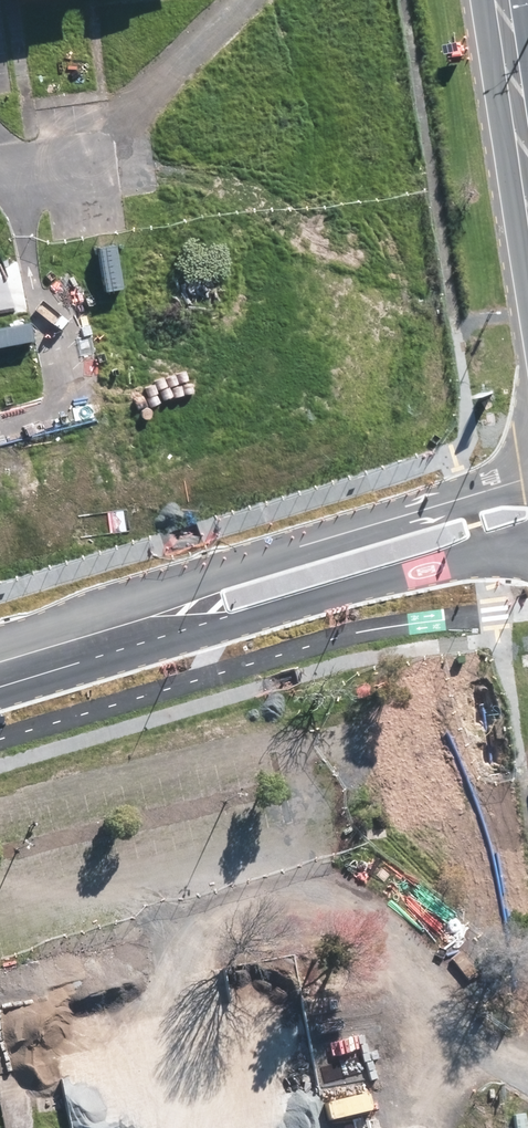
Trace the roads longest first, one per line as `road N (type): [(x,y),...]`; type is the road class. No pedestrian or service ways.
road 1 (residential): [(150,622),(201,580),(527,477)]
road 2 (residential): [(527,547),(224,630),(150,622)]
road 3 (primary): [(504,0),(527,162)]
road 4 (residential): [(0,671),(150,622)]

